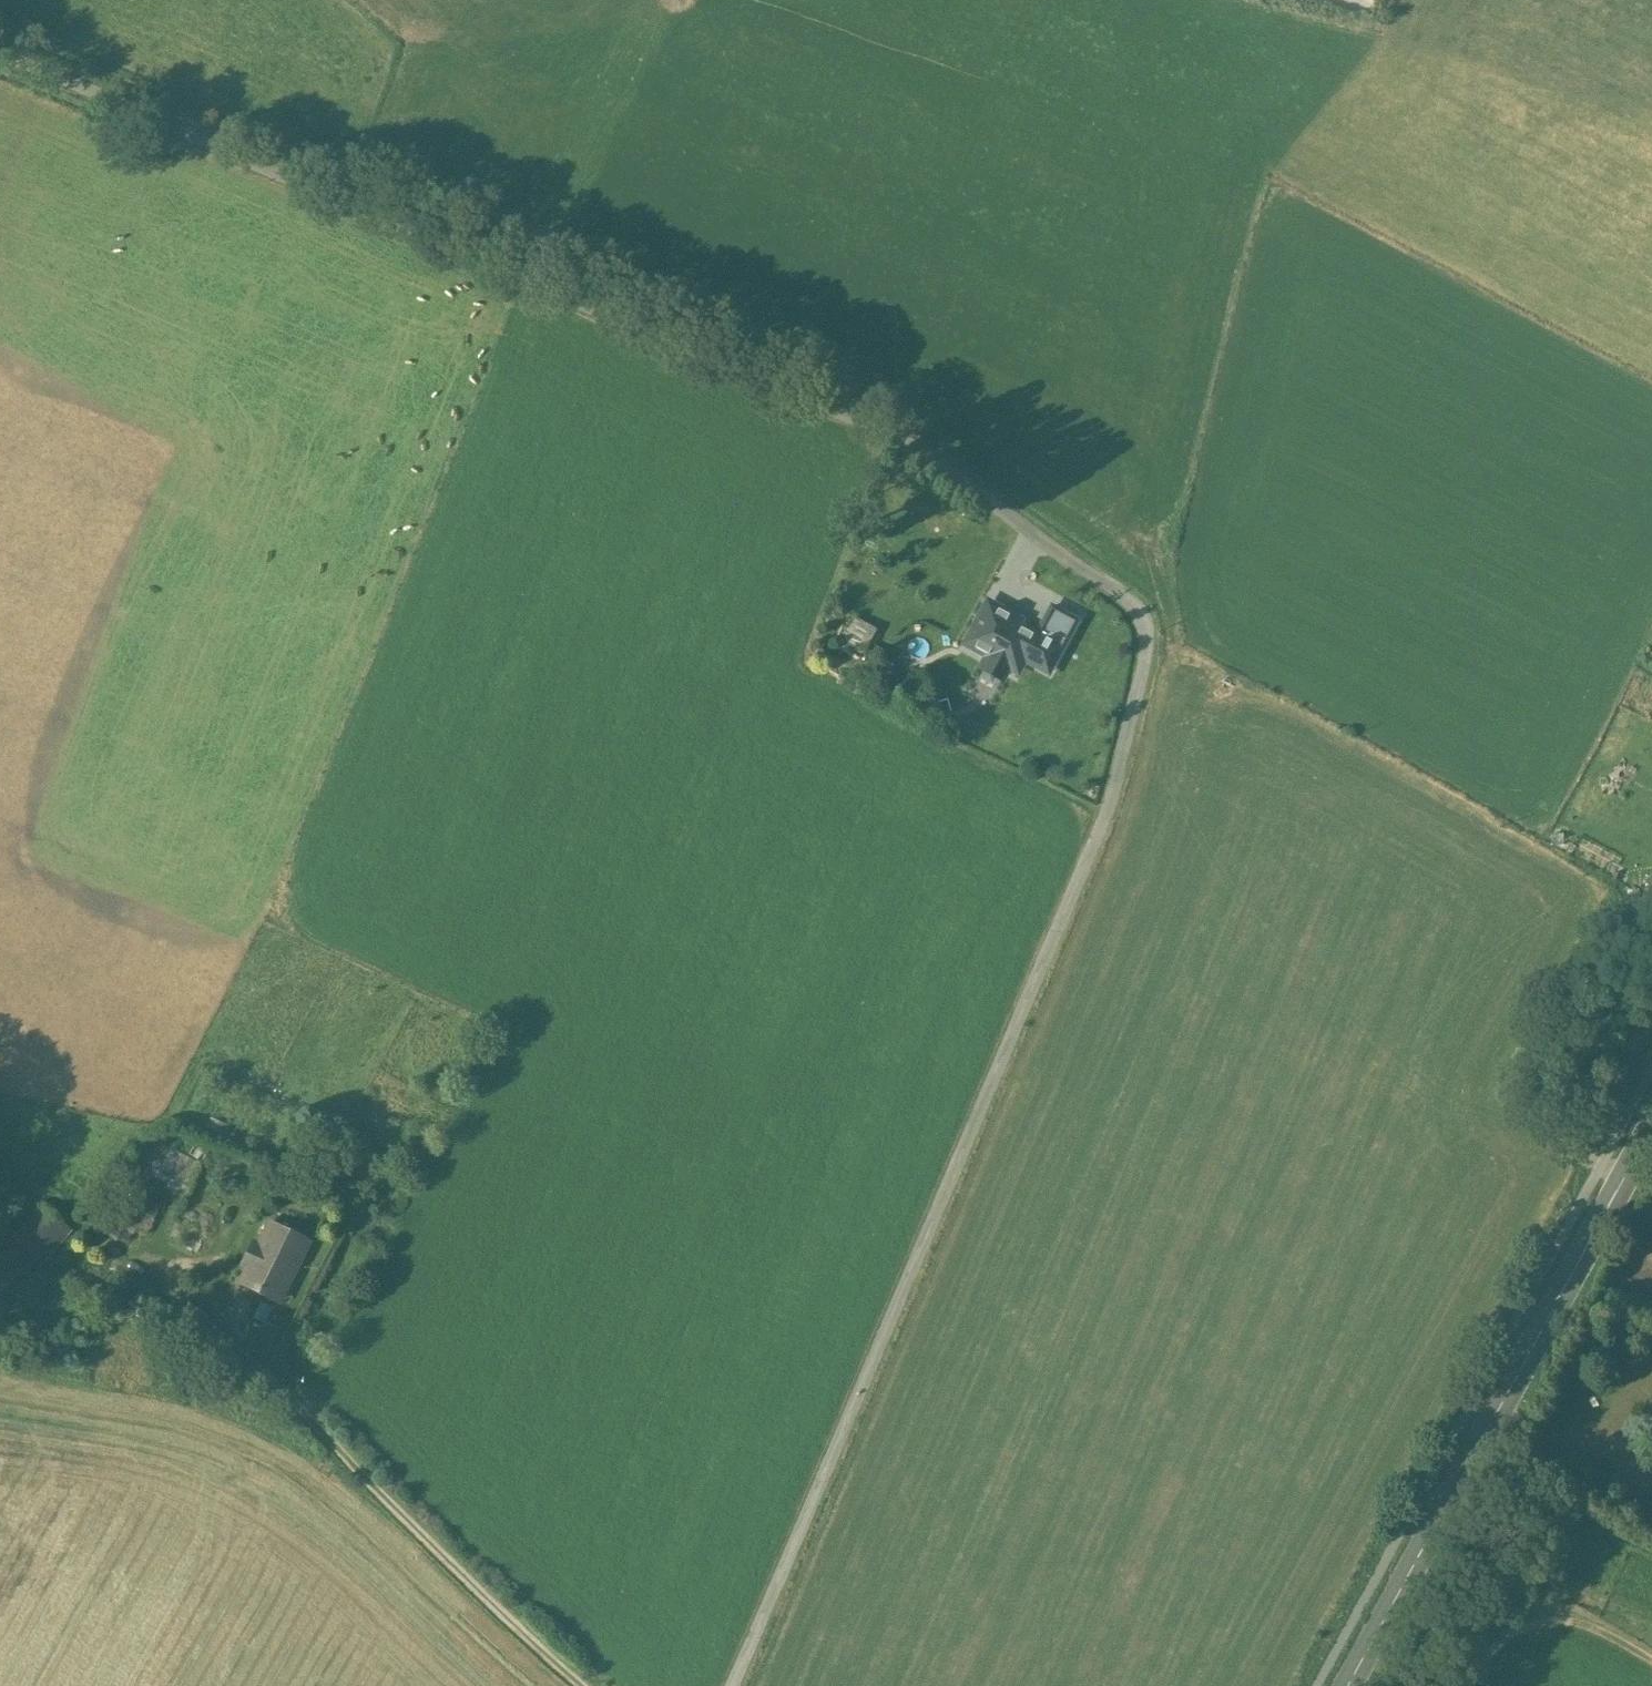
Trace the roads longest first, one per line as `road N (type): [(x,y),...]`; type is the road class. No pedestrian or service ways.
road 1 (unclassified): [(0,60),(868,416),(1140,609),(1143,668),(1081,878),(734,1685)]
road 2 (tertiary): [(1651,1125),(1348,1685)]
road 3 (track): [(535,1685),(311,1479),(251,1446),(176,1426),(0,1395)]
road 4 (track): [(583,1685),(193,1311),(161,1269)]
road 5 (track): [(1651,1662),(1568,1619),(1530,1620),(1495,1639),(1461,1685)]

